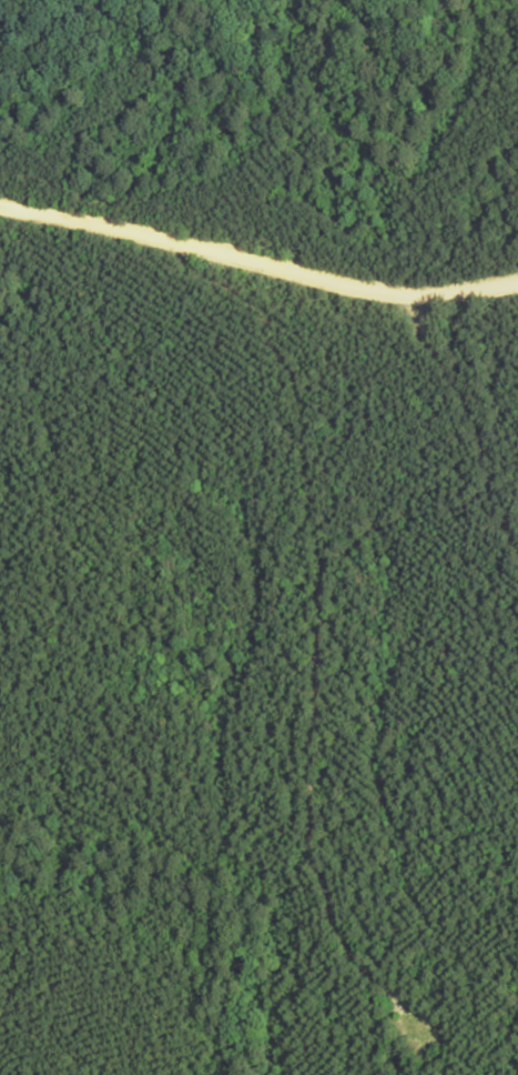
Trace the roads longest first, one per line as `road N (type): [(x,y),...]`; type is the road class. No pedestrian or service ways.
road 1 (track): [(0,211),(61,217),(346,285),(453,293),(517,282)]

